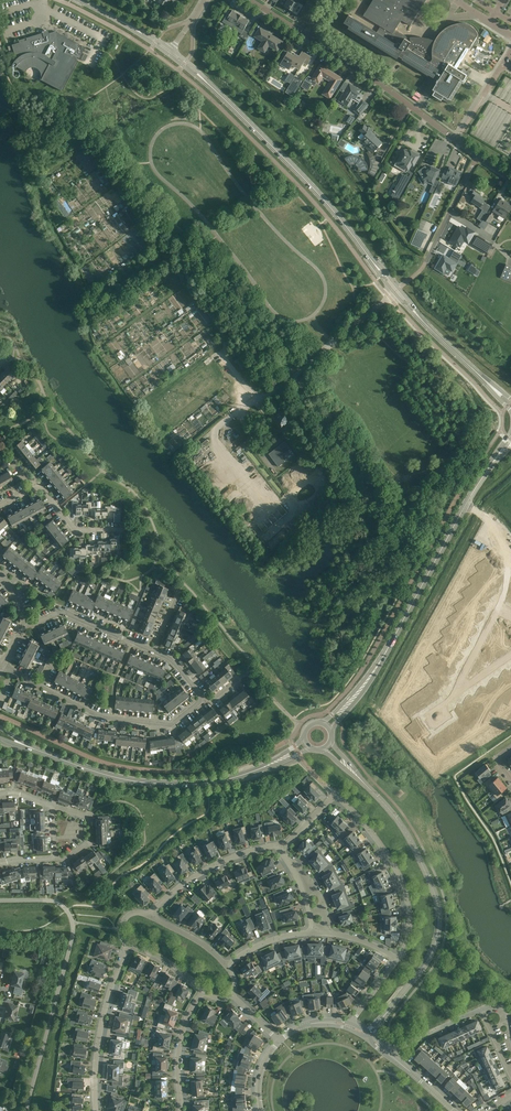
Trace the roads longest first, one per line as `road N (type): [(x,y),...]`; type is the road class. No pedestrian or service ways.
road 1 (residential): [(368,1036),(427,962),(439,912),(410,840),(359,778)]
road 2 (tertiary): [(28,747),(143,783),(212,782),(263,767)]
road 3 (tertiary): [(207,83),(307,182),(371,260)]
road 4 (tertiary): [(345,708),(377,667),(465,507)]
road 5 (residential): [(478,156),(310,37)]
road 6 (residential): [(394,292),(295,376),(232,416)]
road 7 (residential): [(397,959),(409,933),(404,886),(335,793)]
road 8 (residential): [(201,698),(171,725),(98,716),(41,686)]
road 9 (residential): [(96,1110),(97,1045),(129,944)]
road 10 (residential): [(280,846),(205,872),(151,916)]
road 11 (residential): [(154,652),(60,612),(23,628)]
road 12 (residential): [(181,1110),(181,1050),(203,989)]
road 13 (residential): [(500,607),(506,545),(492,523),(465,507)]

